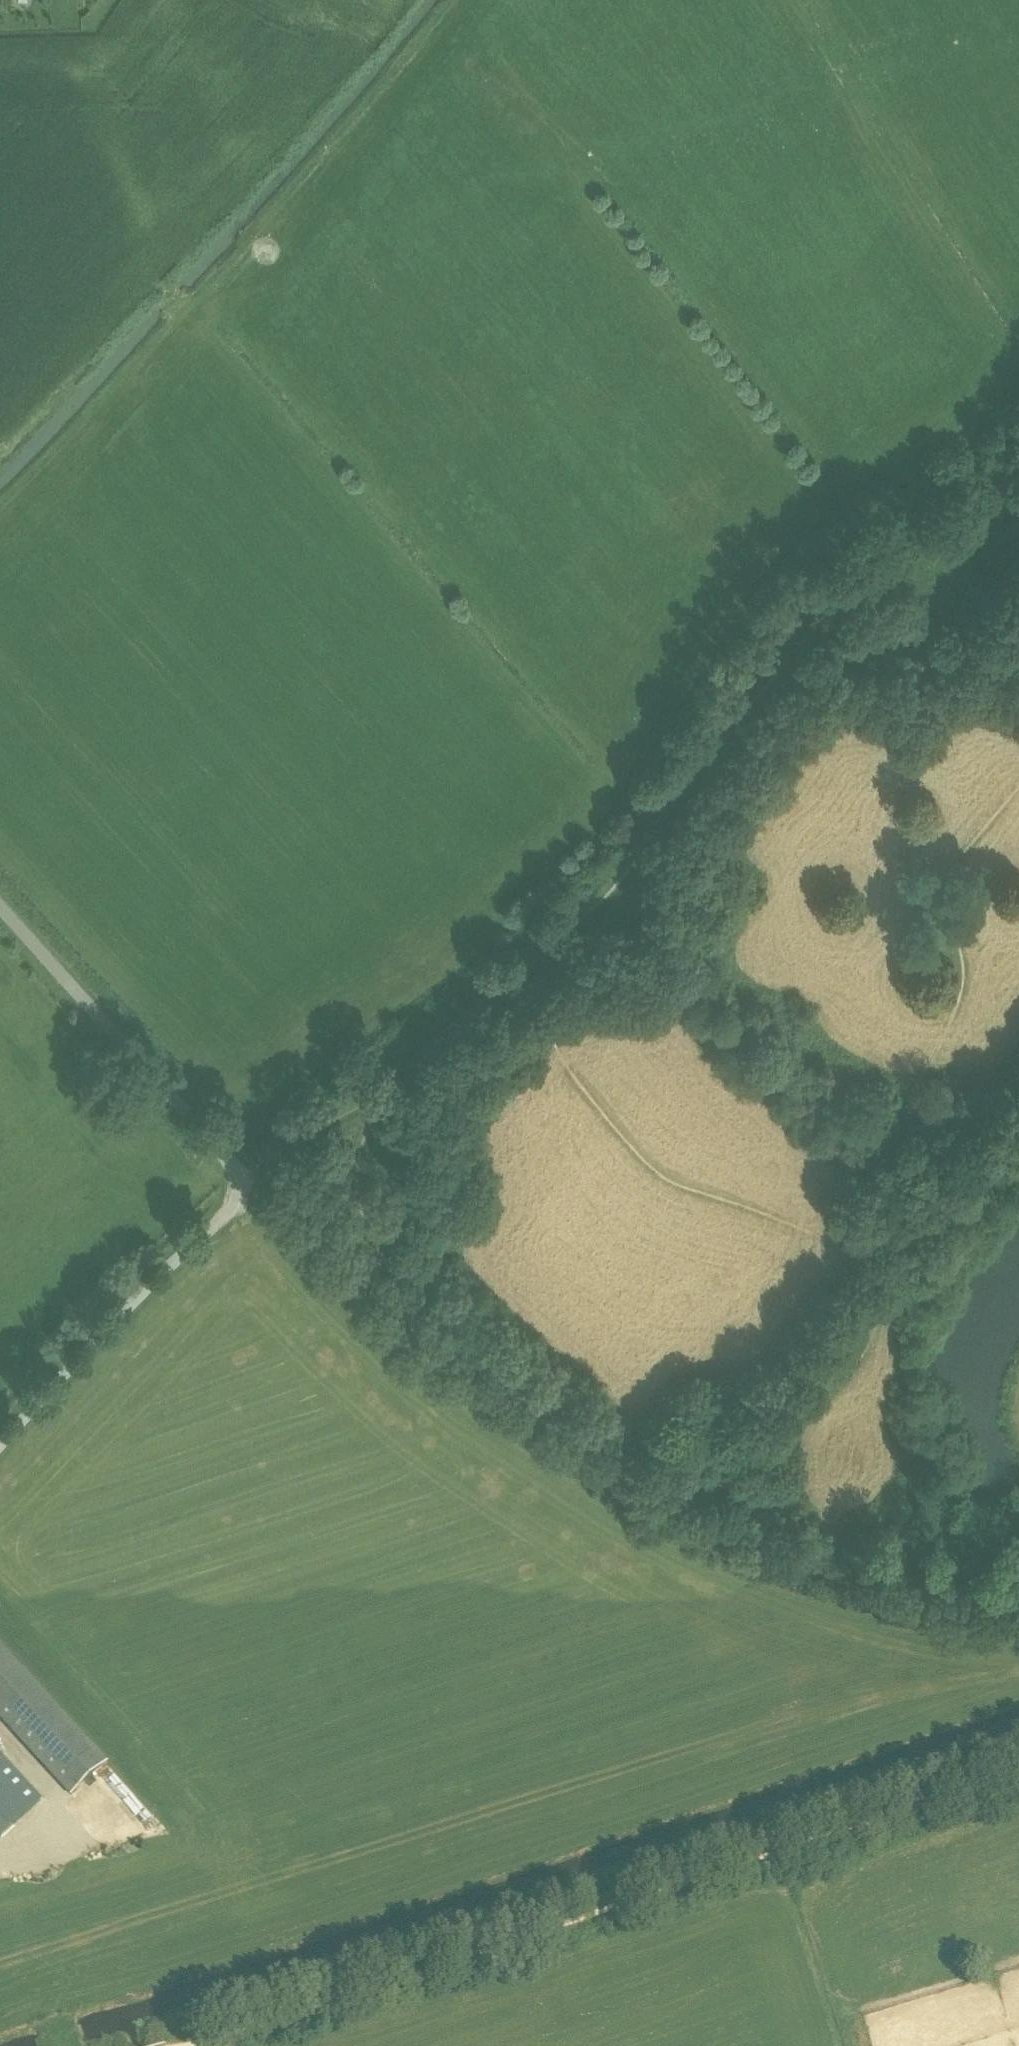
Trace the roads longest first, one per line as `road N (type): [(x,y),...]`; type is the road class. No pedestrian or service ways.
road 1 (track): [(976,1600),(745,1544),(583,1469),(450,1379),(255,1184)]
road 2 (unclassified): [(255,1184),(0,903)]
road 3 (unclassified): [(0,1444),(255,1184)]

